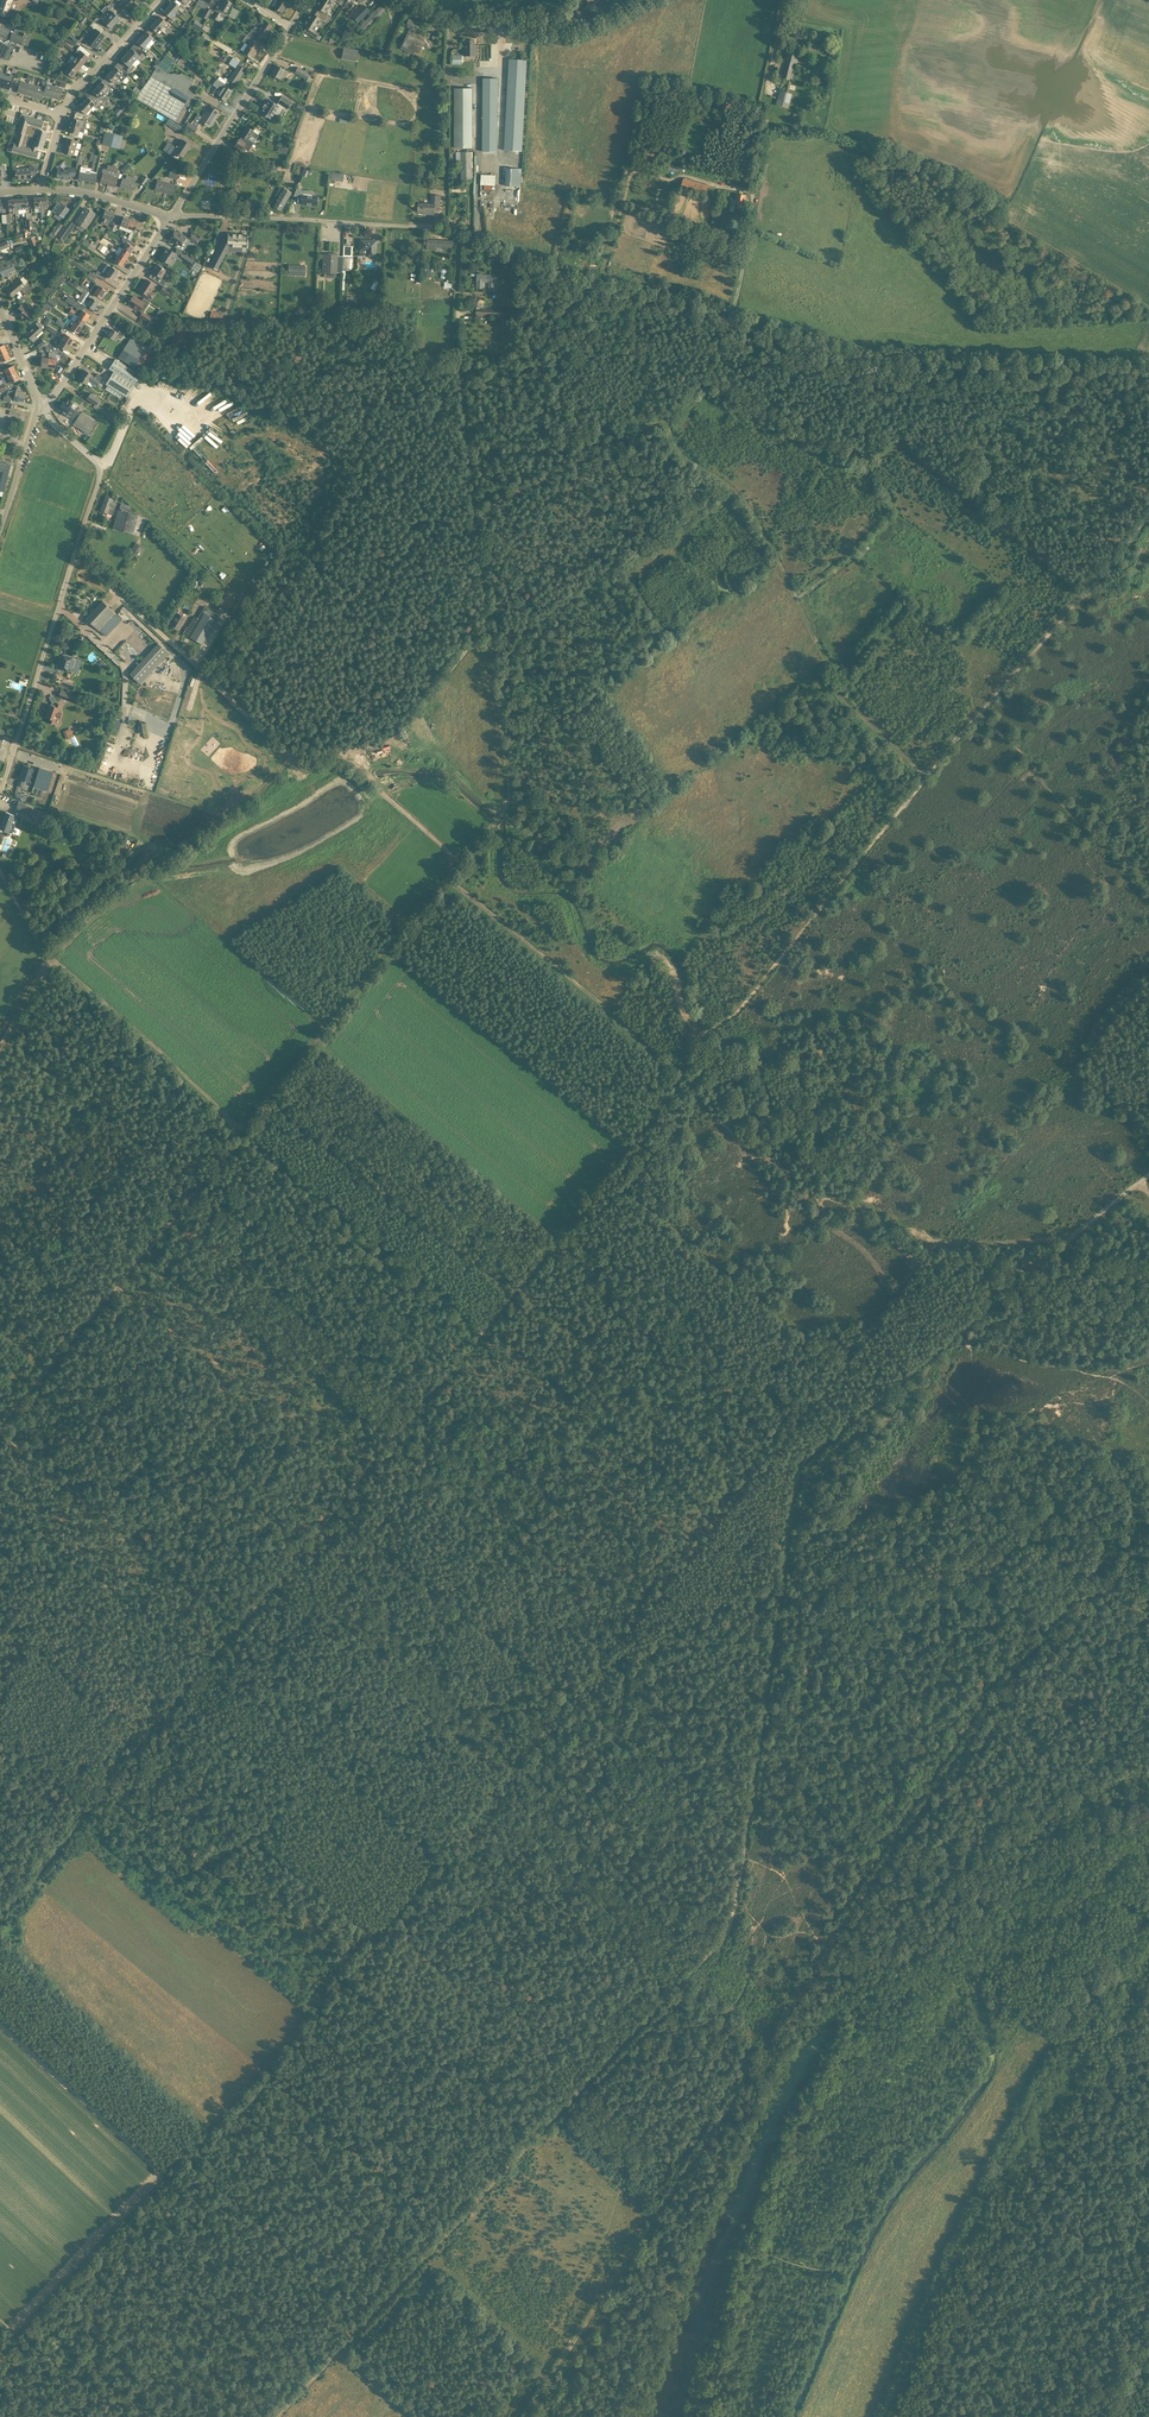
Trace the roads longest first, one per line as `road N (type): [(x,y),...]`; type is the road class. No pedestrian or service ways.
road 1 (track): [(489,632),(461,388),(464,240),(615,292),(874,363),(1148,370)]
road 2 (track): [(574,2342),(1024,1662),(1148,1547)]
road 3 (track): [(629,295),(671,452),(738,494),(770,540),(831,666),(830,691),(928,774)]
road 4 (track): [(315,1538),(682,1080)]
road 5 (track): [(754,1804),(781,1578),(790,1570),(805,1464),(960,1332)]
road 6 (track): [(685,1076),(711,1028),(735,1010),(980,717)]
road 7 (track): [(253,1837),(329,1904),(312,1936),(331,1961),(528,2145)]
road 8 (track): [(451,878),(197,1186)]
road 9 (track): [(276,2416),(528,2145)]
road 10 (track): [(744,1859),(723,1940),(528,2145)]
road 11 (track): [(245,1124),(53,959),(0,872)]
road 12 (track): [(801,0),(782,20),(746,267),(725,323)]
road 13 (track): [(460,864),(335,752),(294,757),(201,672)]
road 14 (track): [(473,512),(659,417),(702,380),(725,323)]
road 15 (track): [(197,1186),(0,1434)]
road 16 (track): [(513,1292),(271,1096)]
road 17 (track): [(451,878),(685,1076)]
road 18 (track): [(0,1437),(237,1627)]
road 19 (unclassified): [(172,215),(428,227),(464,240)]
road 20 (track): [(980,717),(1148,519)]
road 21 (unclassified): [(0,795),(75,554)]
road 22 (track): [(489,632),(511,798),(460,864)]
road 23 (track): [(80,1819),(237,1627)]
road 24 (track): [(960,1332),(1148,1175)]
road 25 (unclassified): [(640,0),(560,26),(444,22),(407,0)]
road 26 (track): [(563,1685),(781,1578)]
road 27 (track): [(1148,882),(1070,816),(1026,756),(980,717)]
road 28 (residential): [(41,406),(172,215)]
road 29 (unclassified): [(172,215),(292,26)]
road 30 (track): [(253,1837),(443,1723)]
road 31 (track): [(335,752),(392,743),(489,632)]
road 32 (track): [(80,1819),(163,1884),(238,1847)]
road 33 (unclassified): [(75,554),(100,474),(41,406)]
road 34 (unclassified): [(201,672),(75,554)]
road 35 (residential): [(62,116),(75,89),(161,0)]
road 36 (track): [(124,1764),(172,1770),(238,1847)]
road 37 (residential): [(172,215),(78,190),(40,189)]
road 38 (unclassified): [(0,530),(41,406)]

